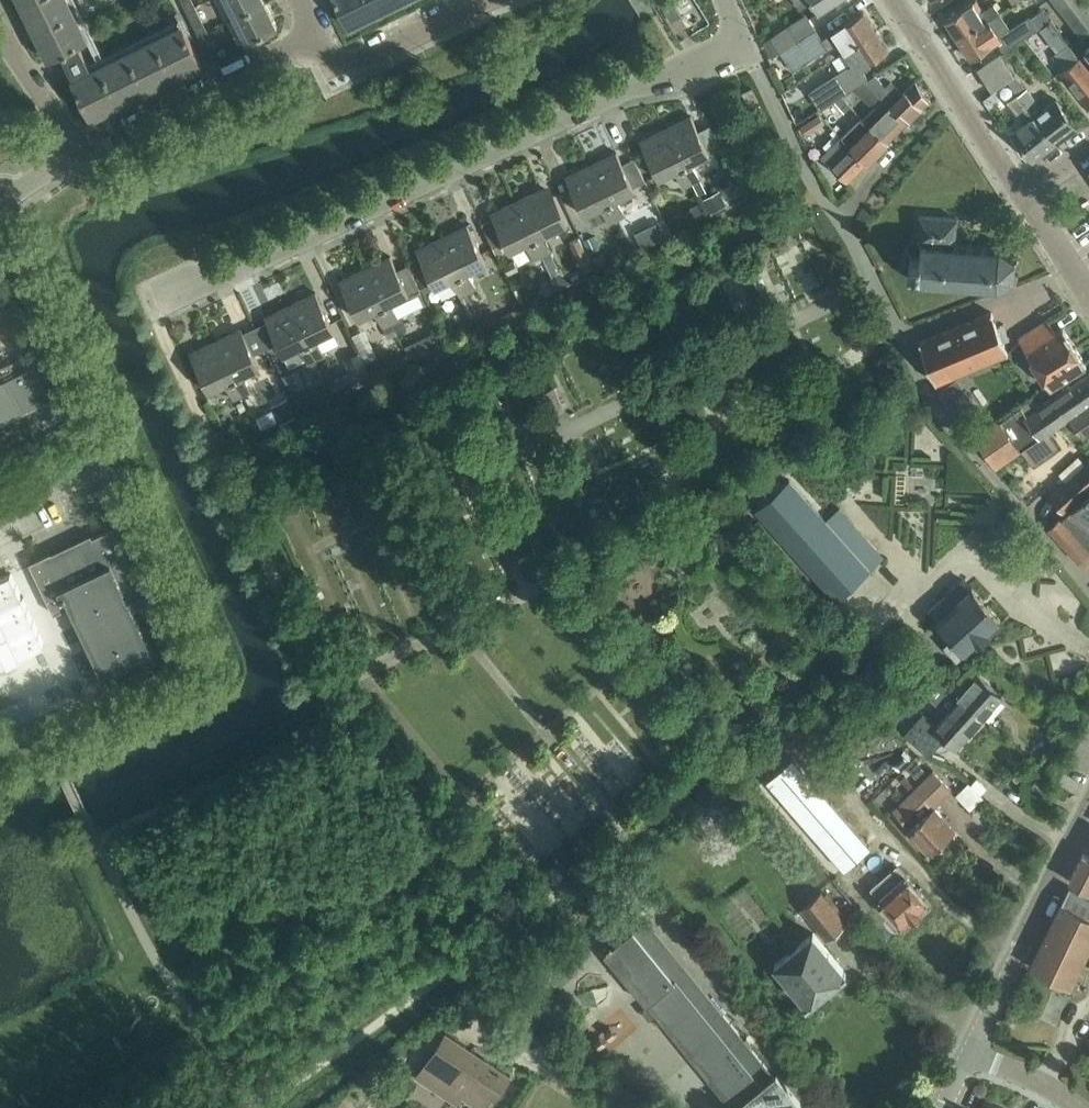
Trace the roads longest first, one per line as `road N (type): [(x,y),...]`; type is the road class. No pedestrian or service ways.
road 1 (track): [(516,923),(346,719),(305,651),(160,313)]
road 2 (residential): [(160,313),(748,42),(728,0)]
road 3 (track): [(256,1107),(469,959),(762,732)]
road 4 (tertiary): [(969,1053),(1088,816)]
road 5 (residential): [(81,151),(318,35)]
road 6 (tertiary): [(1024,194),(893,0)]
road 7 (residential): [(318,35),(339,79),(502,0)]
road 8 (residential): [(0,35),(81,151)]
road 9 (residential): [(1078,1107),(969,1053)]
road 10 (tertiary): [(1088,297),(1024,194)]

